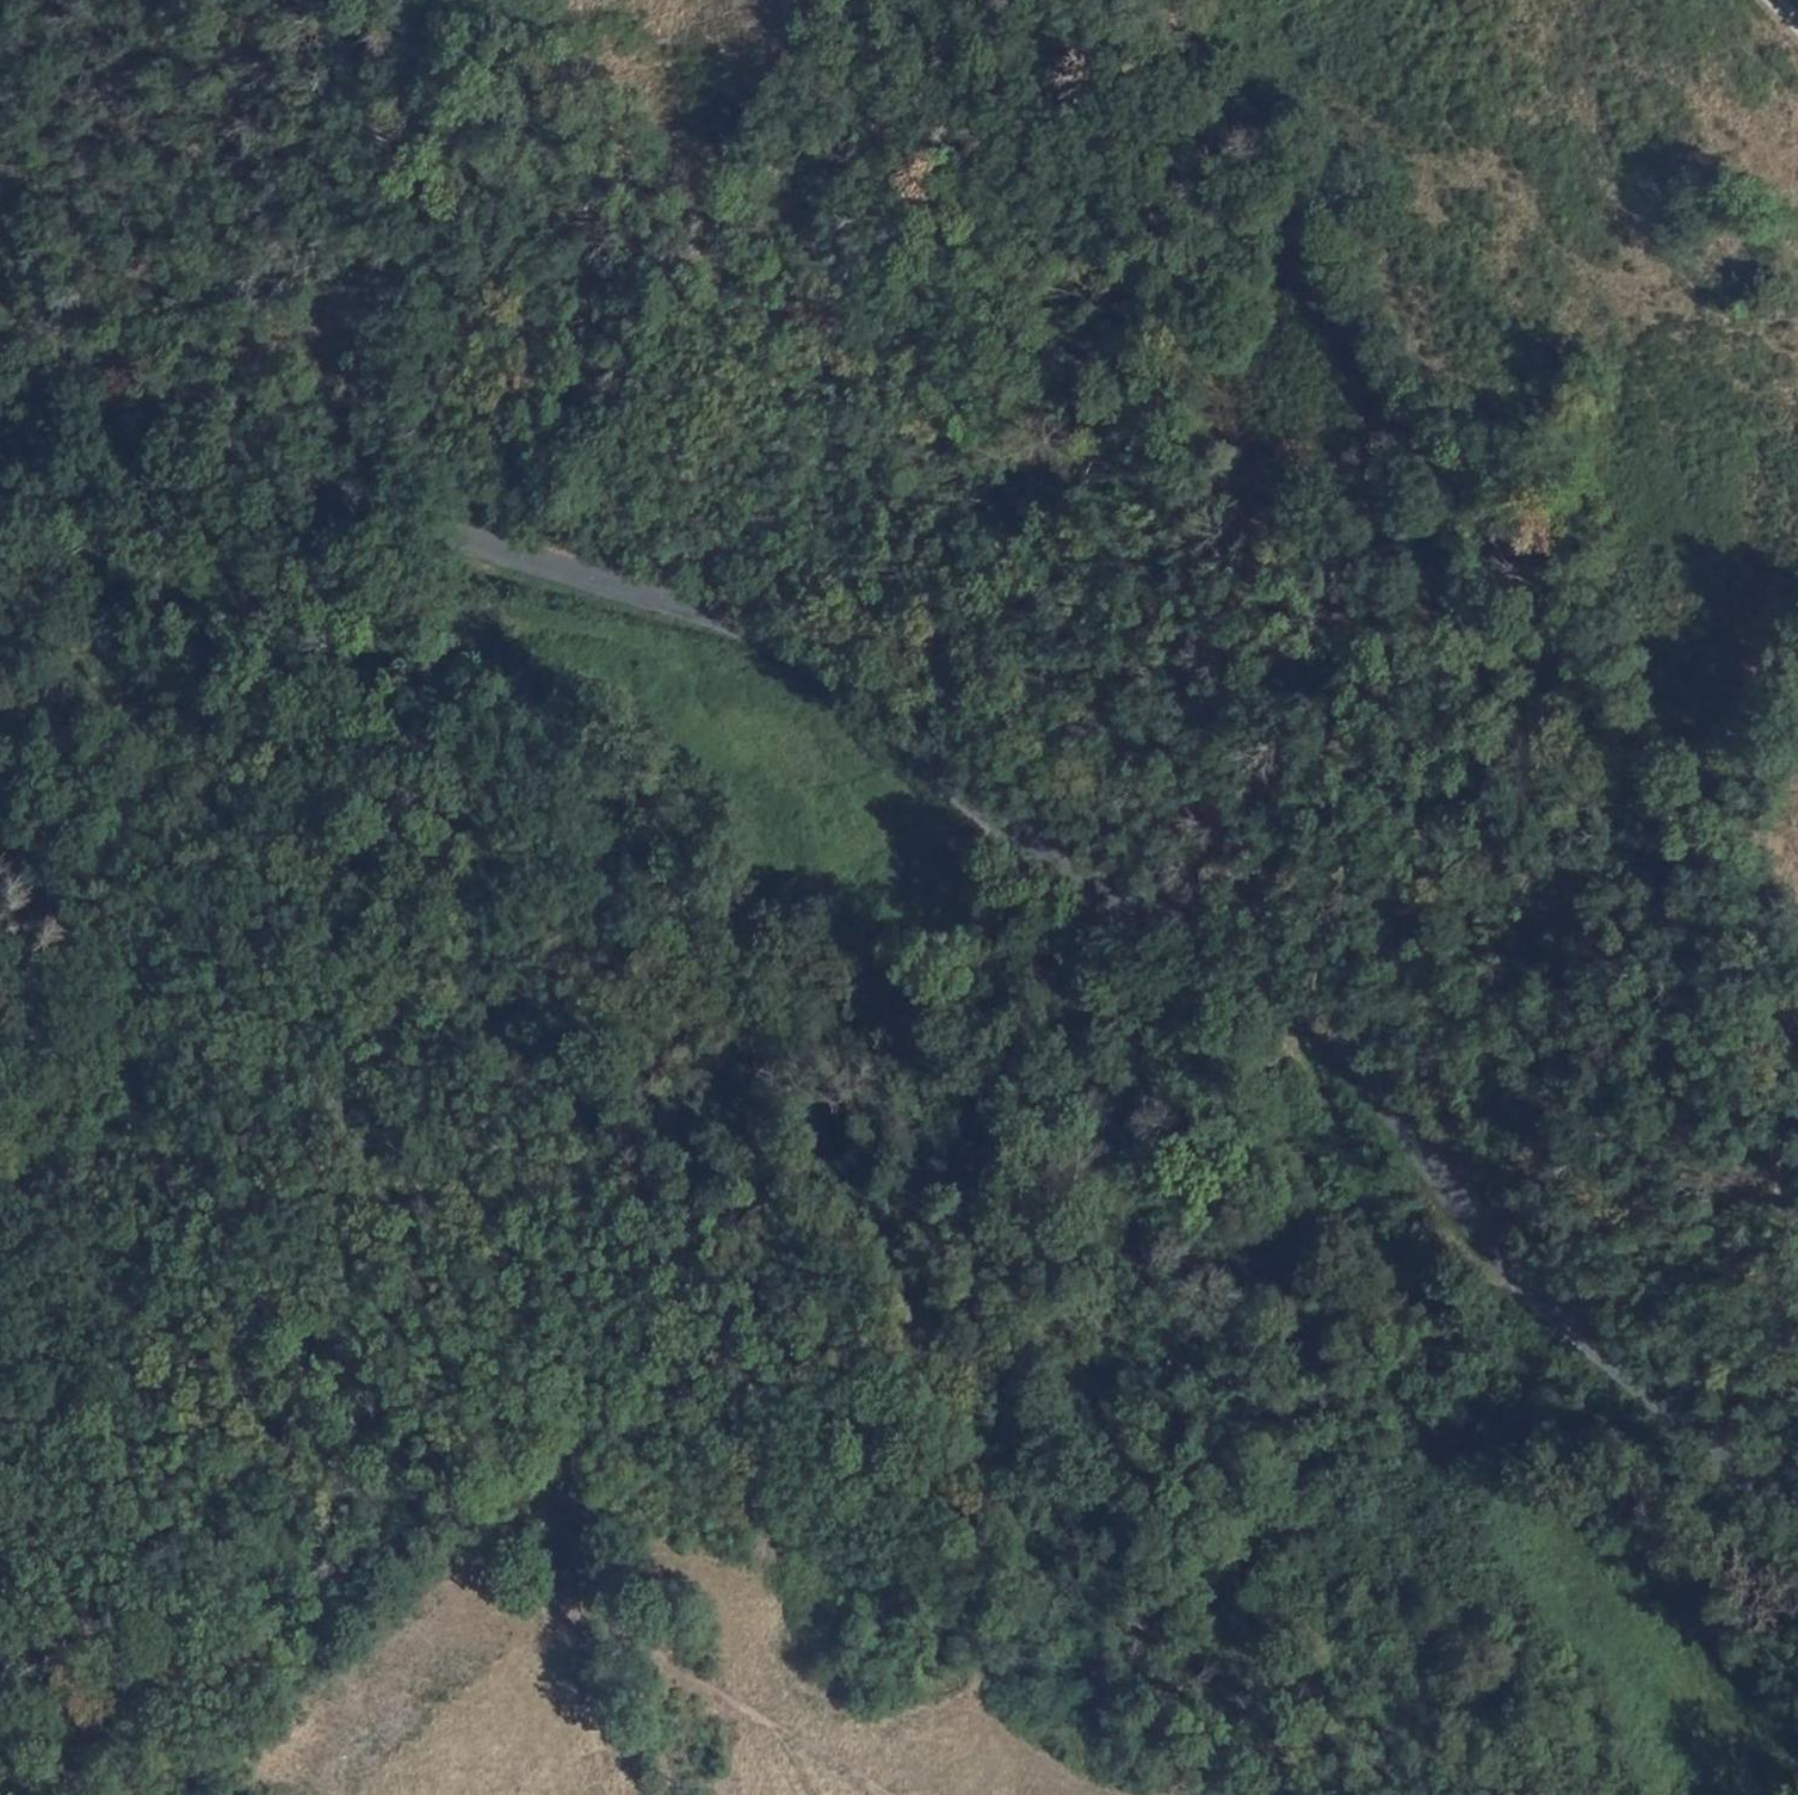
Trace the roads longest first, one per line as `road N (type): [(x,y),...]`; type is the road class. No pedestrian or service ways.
road 1 (tertiary): [(0,288),(230,434),(472,539),(734,618),(796,646),(982,801),(1272,990),(1334,1042),(1515,1275),(1736,1472),(1778,1532)]

